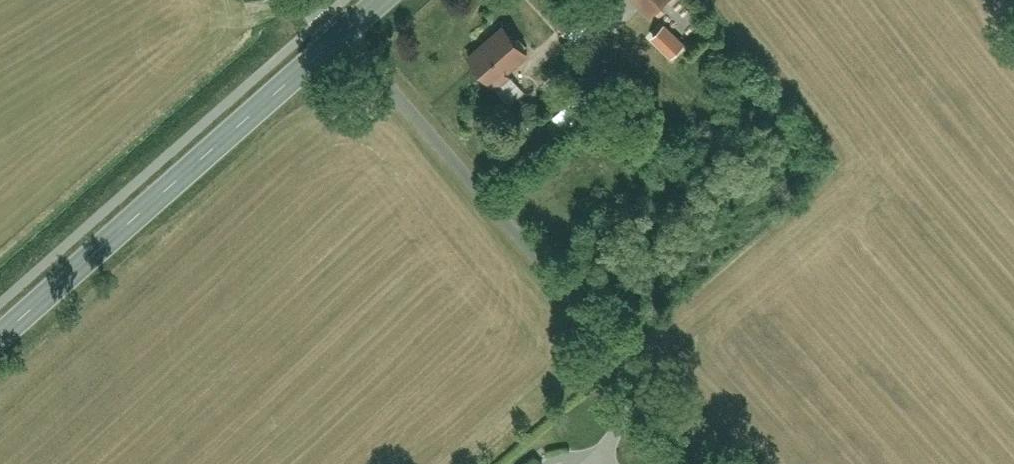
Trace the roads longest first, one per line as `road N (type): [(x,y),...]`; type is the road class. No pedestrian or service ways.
road 1 (unclassified): [(333,39),(712,463)]
road 2 (tertiary): [(0,336),(333,39)]

